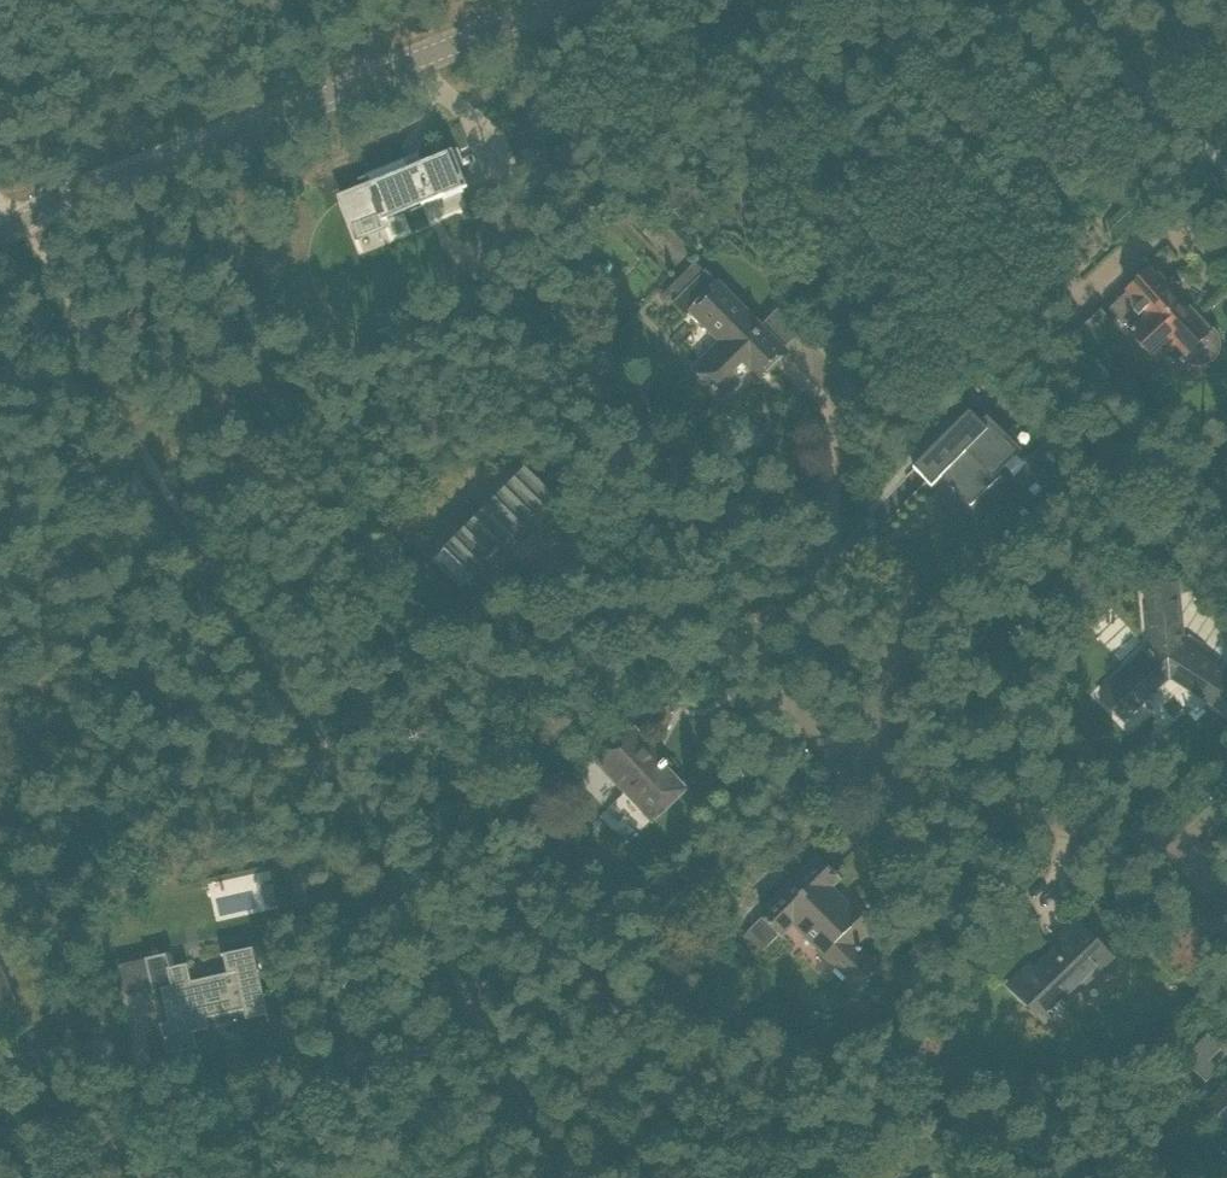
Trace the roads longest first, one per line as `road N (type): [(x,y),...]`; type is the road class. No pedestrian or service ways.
road 1 (track): [(2,231),(249,622),(572,1177)]
road 2 (track): [(670,0),(1226,601)]
road 3 (unclassified): [(0,233),(347,79),(554,0)]
road 4 (residential): [(862,770),(903,596),(892,567),(873,556),(844,555),(761,634),(760,680),(780,706)]
road 5 (residential): [(1178,852),(907,788),(862,770)]

